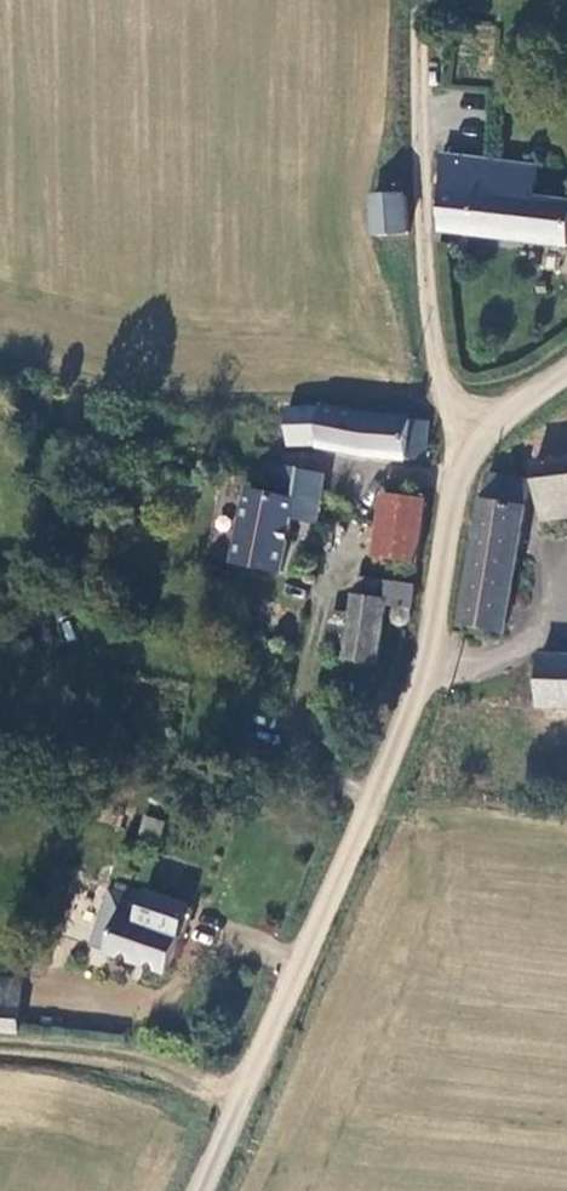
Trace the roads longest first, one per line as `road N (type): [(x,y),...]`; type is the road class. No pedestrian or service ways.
road 1 (unclassified): [(205,1190),(419,696),(451,490)]
road 2 (unclassified): [(415,0),(416,389),(451,490)]
road 3 (unclassified): [(451,490),(494,408),(566,353)]

